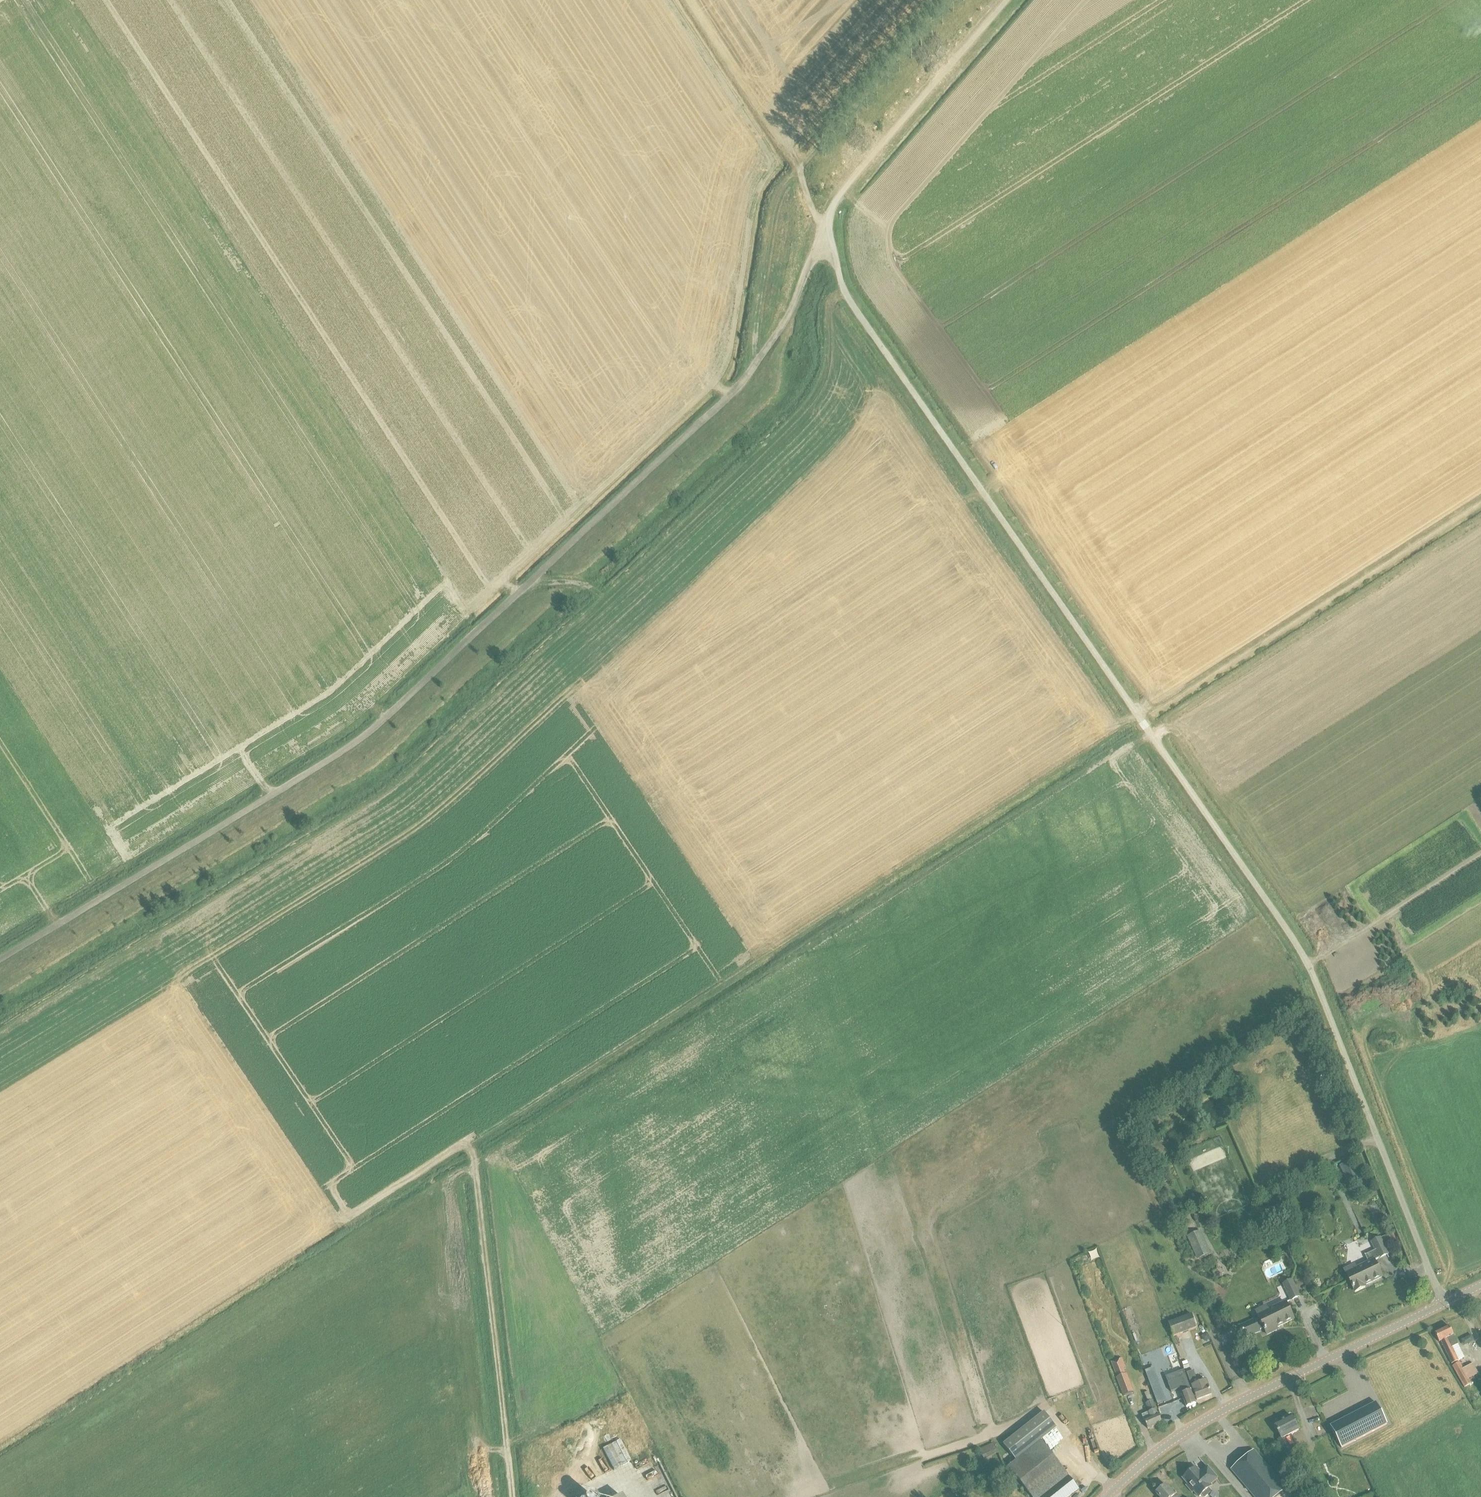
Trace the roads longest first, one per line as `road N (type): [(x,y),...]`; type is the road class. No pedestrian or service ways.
road 1 (unclassified): [(1443,1303),(1309,963),(843,286),(827,225),(834,203),(1006,0)]
road 2 (track): [(791,153),(827,225),(785,321),(733,392),(358,740),(0,959)]
road 3 (tertiary): [(1105,1496),(1202,1422),(1443,1303)]
road 4 (track): [(473,1164),(513,1496)]

